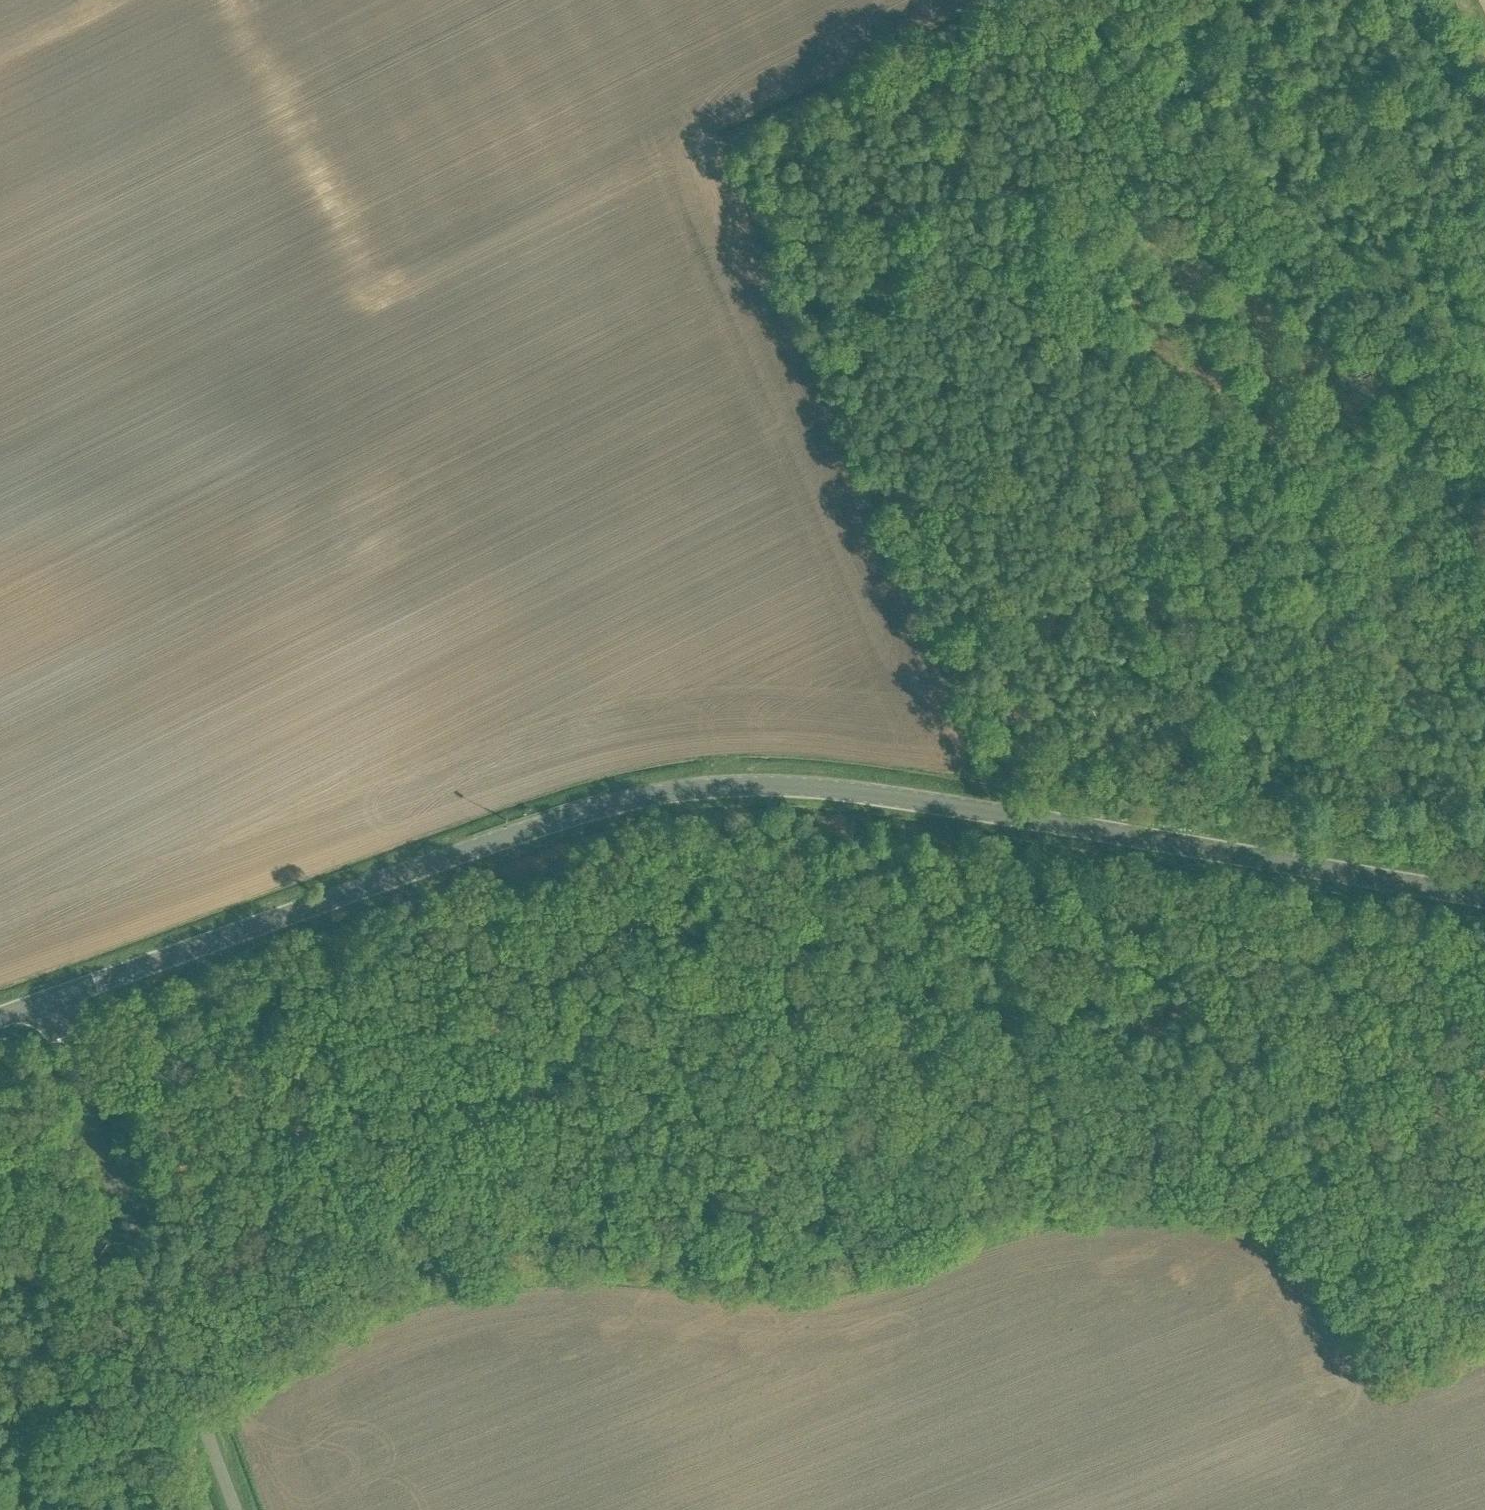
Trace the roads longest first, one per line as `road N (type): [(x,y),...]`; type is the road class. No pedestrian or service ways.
road 1 (tertiary): [(1484,896),(925,799),(795,782),(696,783),(474,846),(46,999)]
road 2 (unclassified): [(46,999),(237,1509)]

